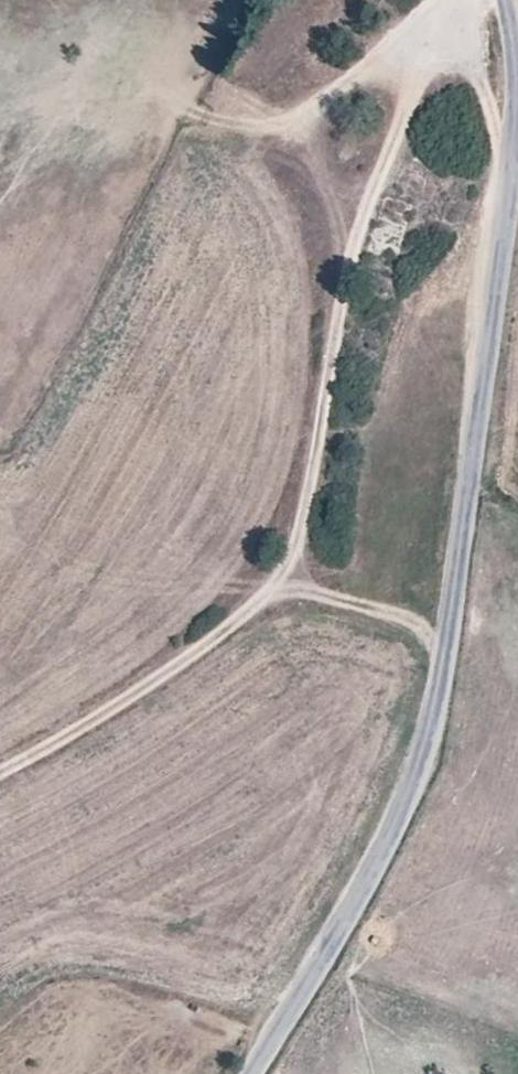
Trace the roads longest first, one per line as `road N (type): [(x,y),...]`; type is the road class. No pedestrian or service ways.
road 1 (unclassified): [(248,1073),(397,825),(437,693),(500,275),(514,75),(506,0)]
road 2 (track): [(0,774),(135,698),(272,598),(296,550),(349,276),(380,167),(442,15)]
road 3 (track): [(230,119),(285,124),(332,104),(397,48),(474,0)]

